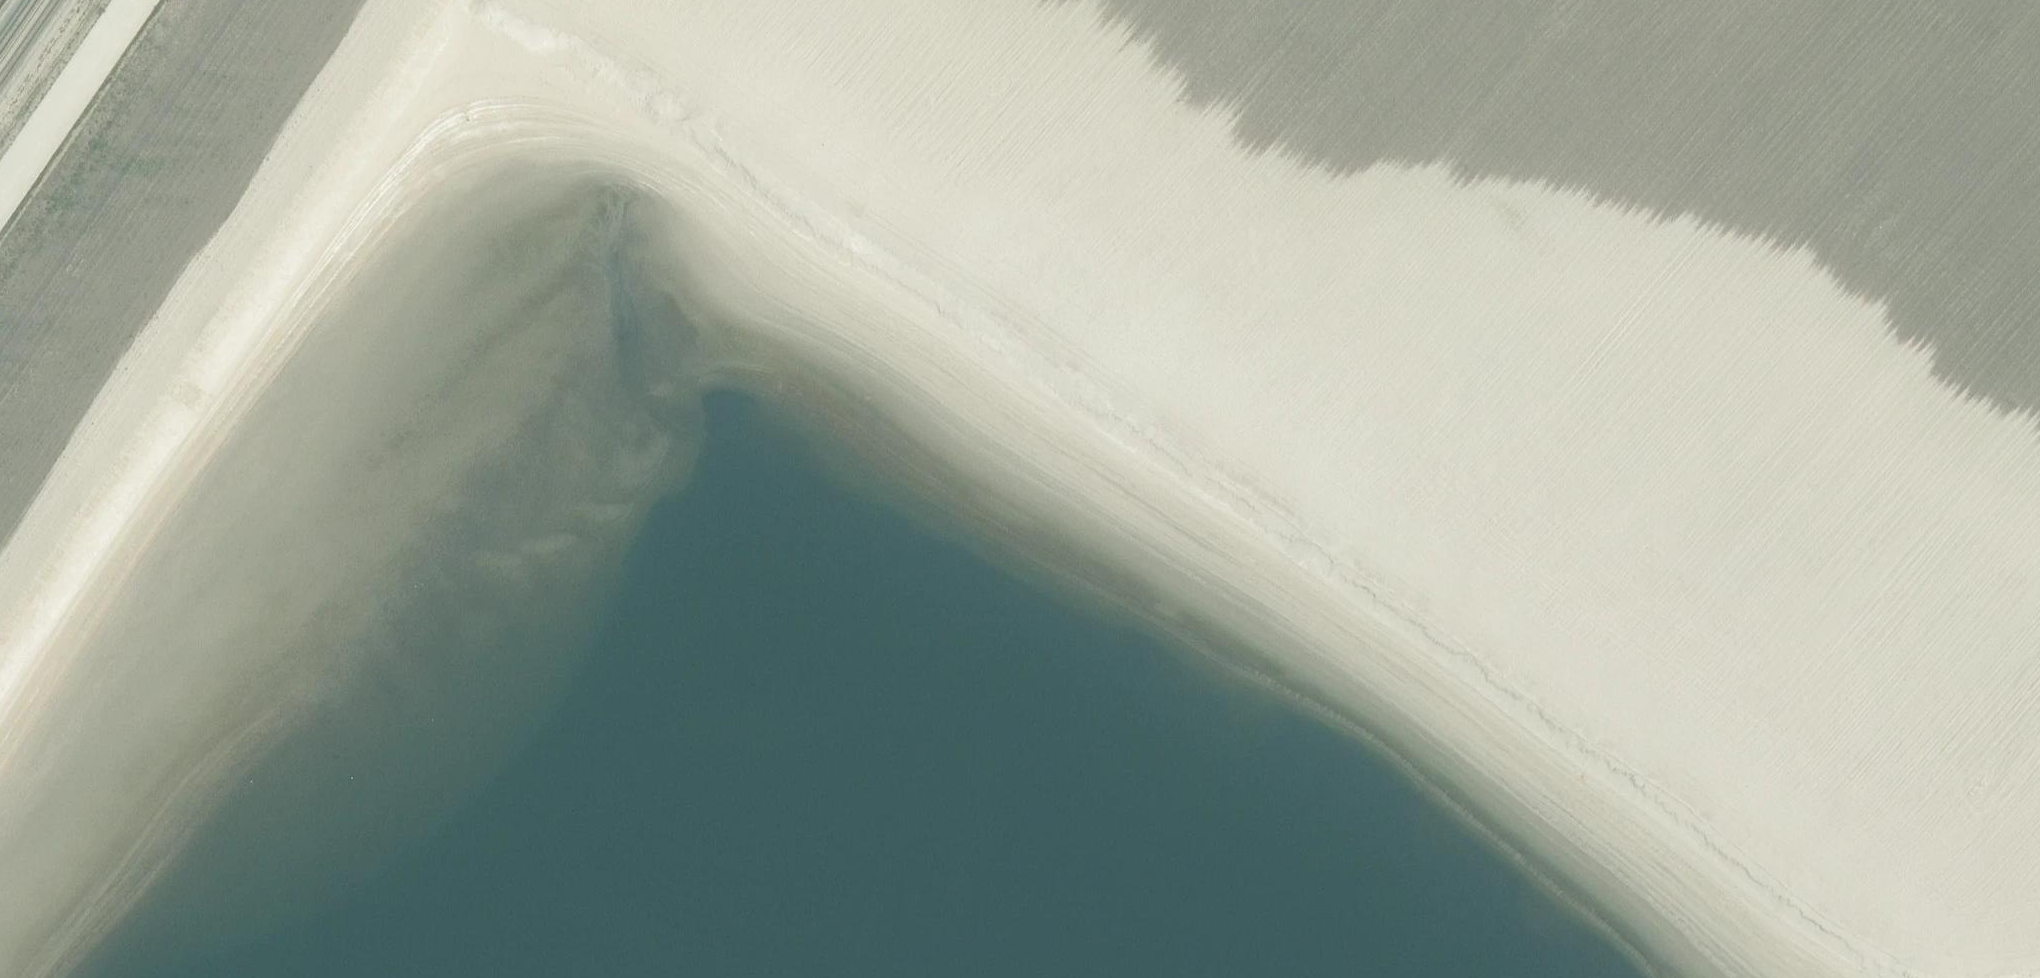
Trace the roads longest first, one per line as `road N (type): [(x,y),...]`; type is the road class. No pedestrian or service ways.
road 1 (unclassified): [(0,328),(225,0)]

